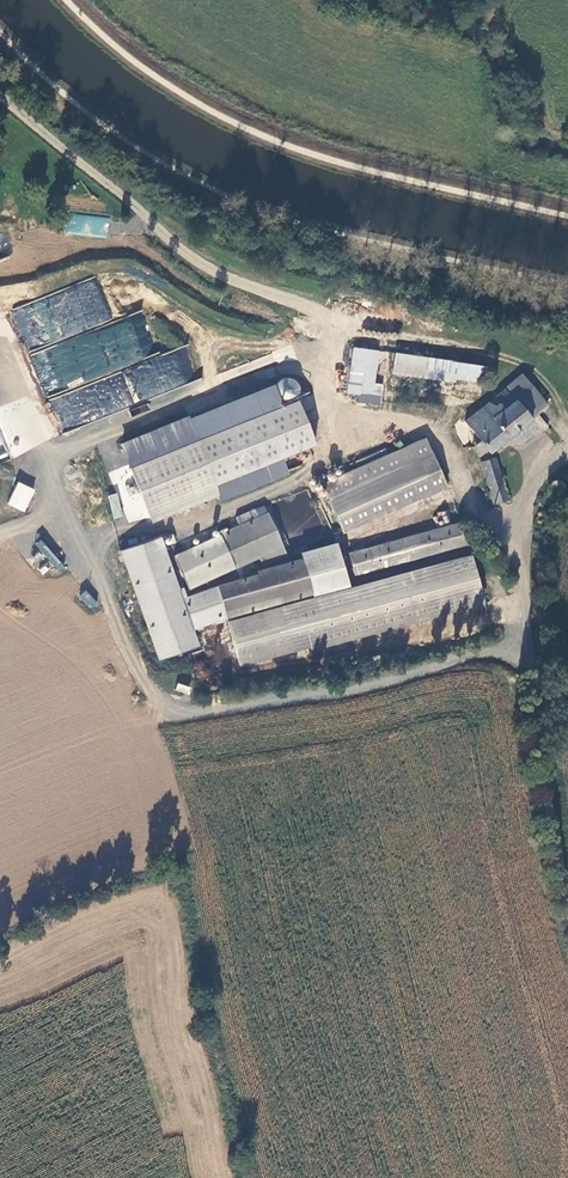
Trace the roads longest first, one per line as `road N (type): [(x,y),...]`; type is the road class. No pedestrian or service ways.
road 1 (track): [(0,91),(136,204),(185,256),(333,321),(329,395),(338,412),(440,438),(472,507),(522,550)]
road 2 (unclassified): [(567,903),(519,586),(542,472)]
road 3 (track): [(567,408),(537,363),(333,321)]

